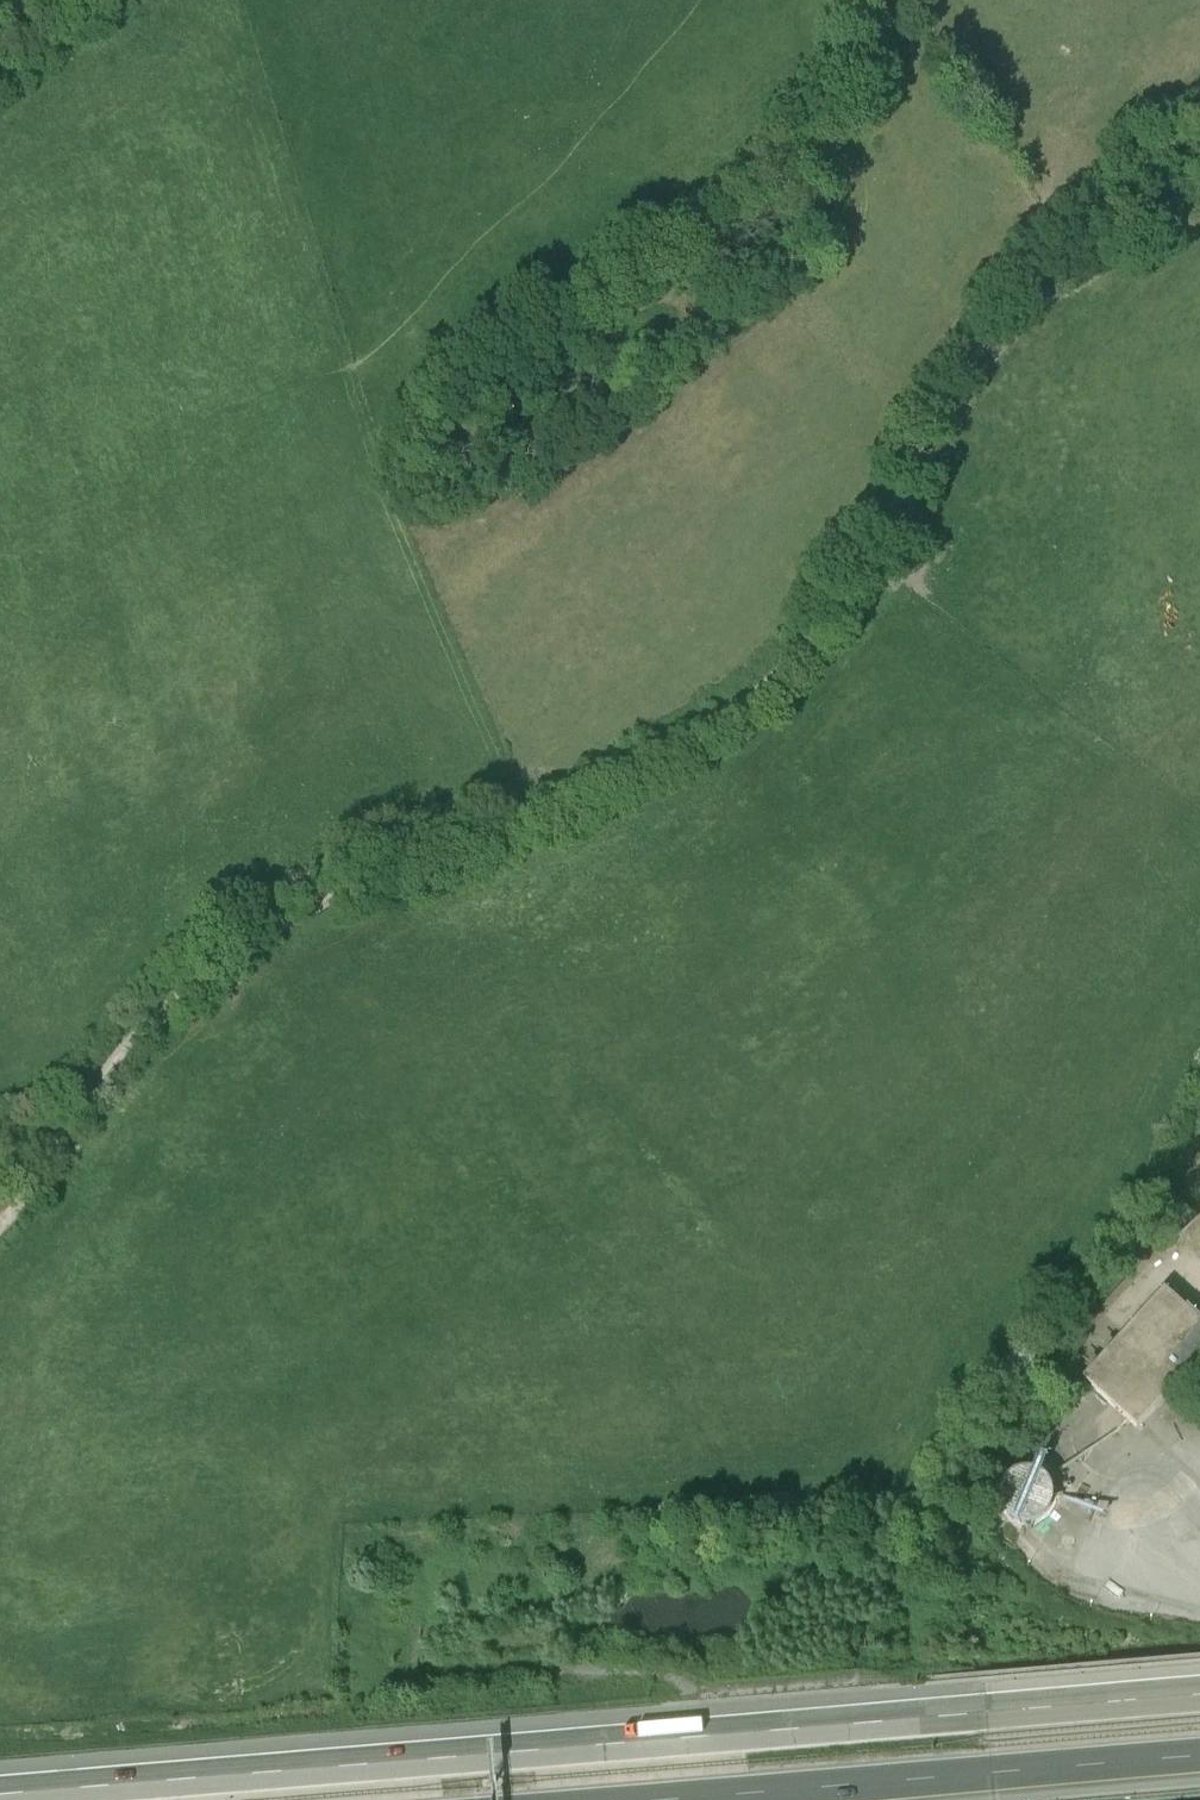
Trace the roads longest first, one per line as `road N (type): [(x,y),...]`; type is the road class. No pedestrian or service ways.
road 1 (motorway): [(1199,1700),(0,1798)]
road 2 (motorway): [(727,1799),(1199,1762)]

